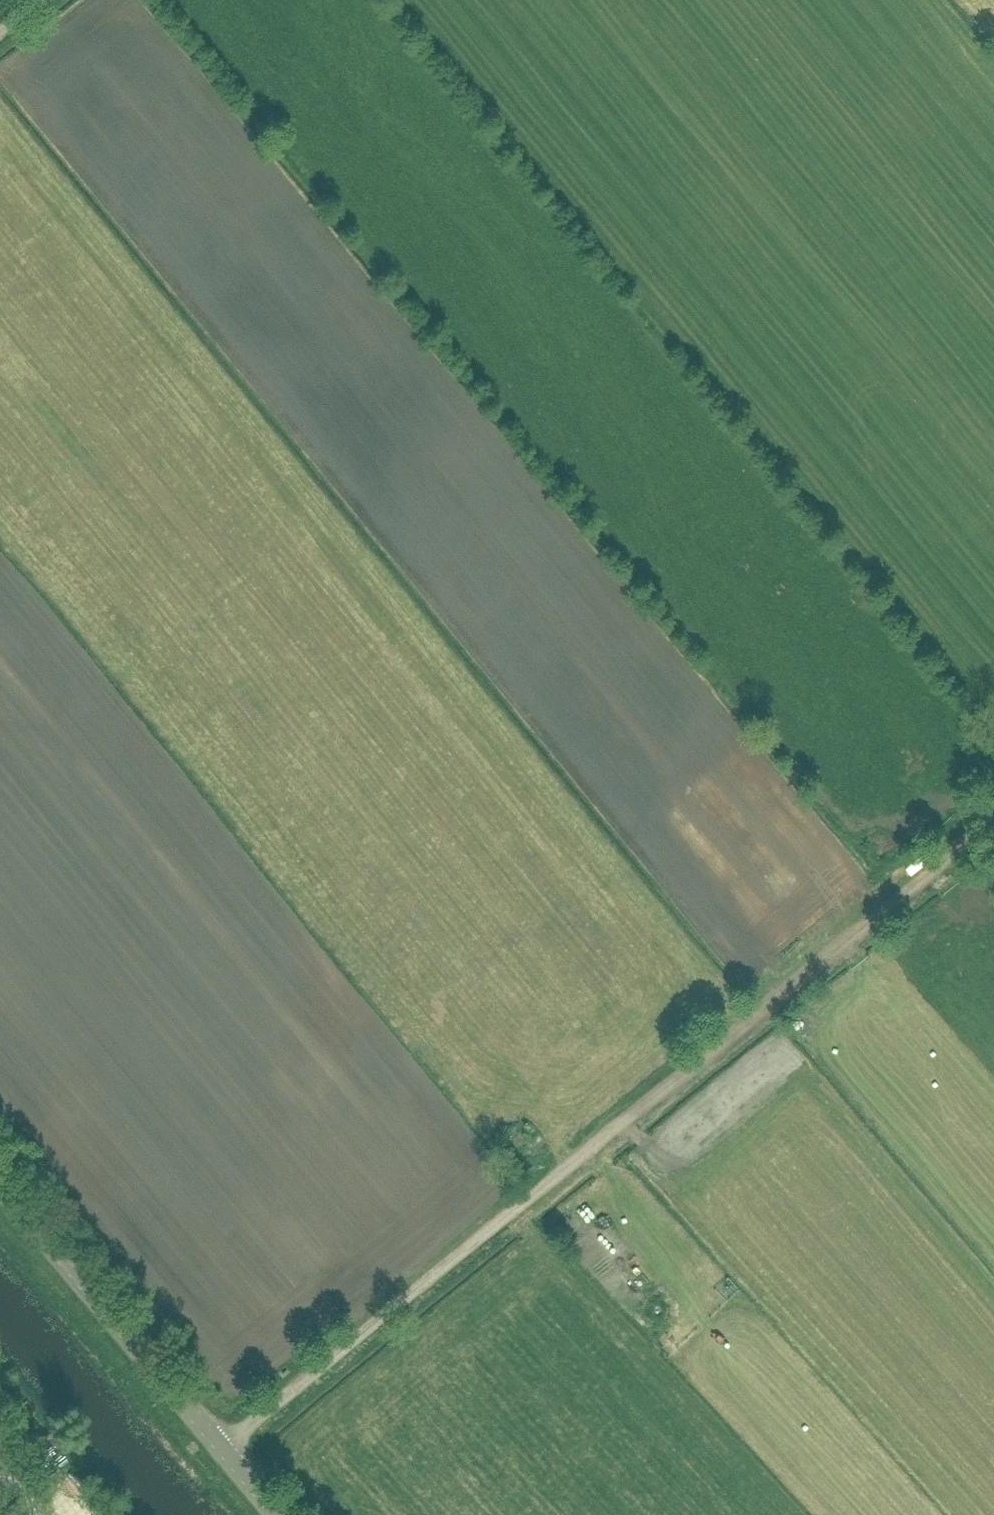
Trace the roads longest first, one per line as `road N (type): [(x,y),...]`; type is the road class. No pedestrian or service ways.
road 1 (track): [(218,1448),(993,820)]
road 2 (tertiary): [(277,1514),(0,1188)]

